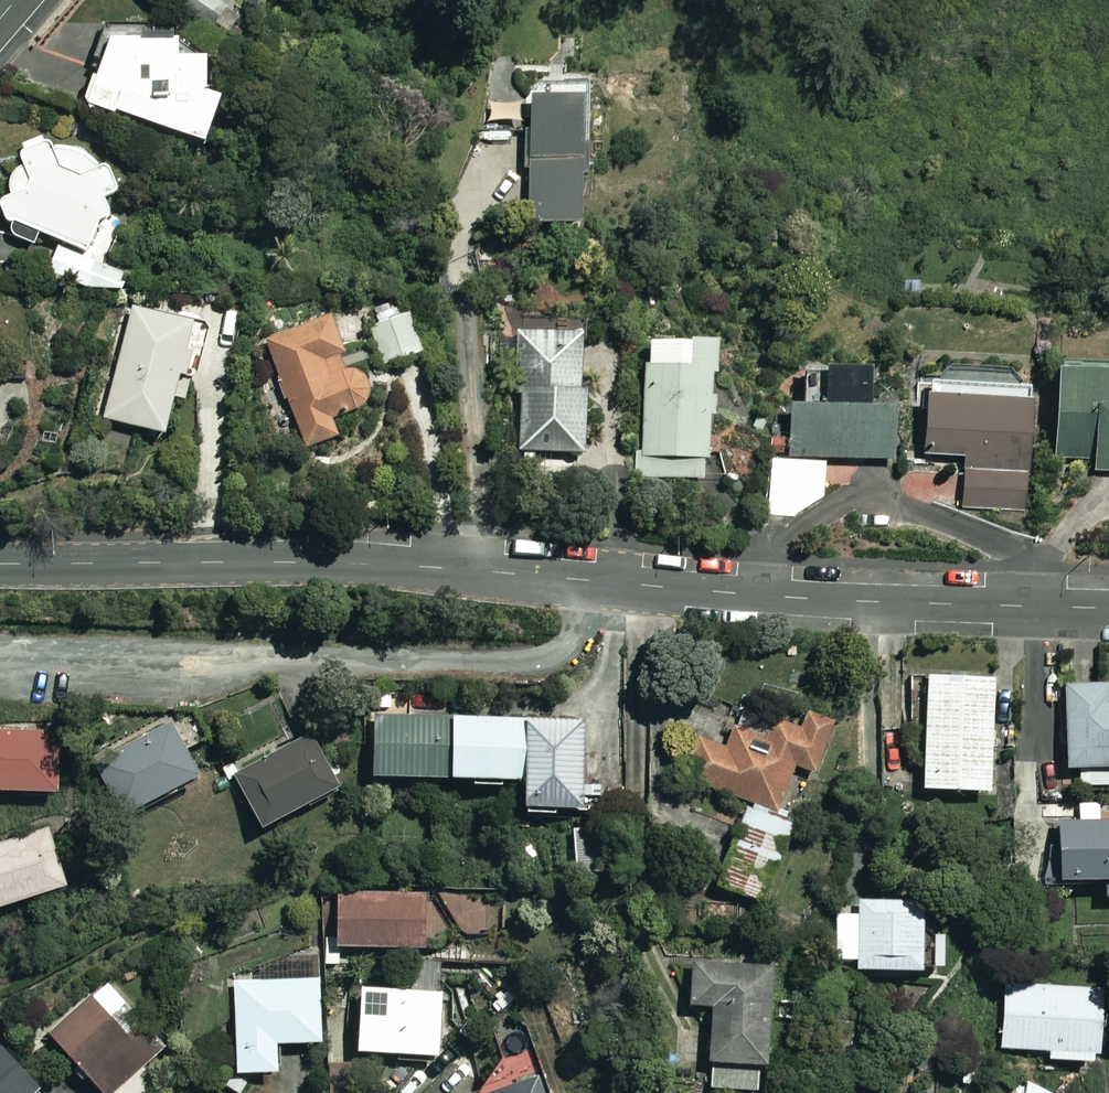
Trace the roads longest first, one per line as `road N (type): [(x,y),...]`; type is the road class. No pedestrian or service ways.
road 1 (residential): [(0,563),(422,567),(860,602),(1108,608)]

